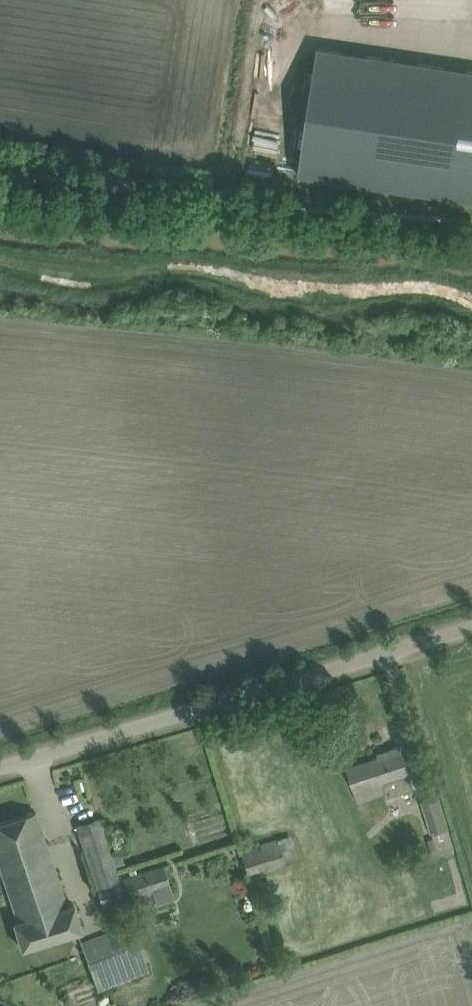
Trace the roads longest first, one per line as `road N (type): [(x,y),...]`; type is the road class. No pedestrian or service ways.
road 1 (unclassified): [(0,767),(471,627)]
road 2 (track): [(471,302),(431,286),(276,282),(177,265),(84,272),(0,260)]

